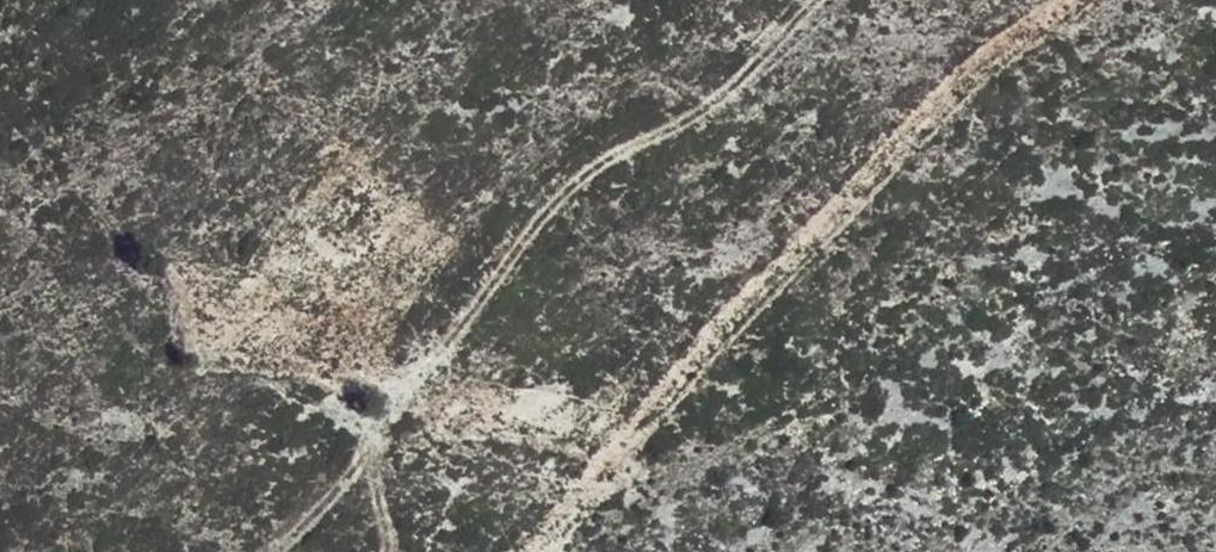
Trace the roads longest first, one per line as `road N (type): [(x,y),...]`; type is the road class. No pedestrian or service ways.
road 1 (track): [(390,551),(393,518),(380,453),(360,420)]

